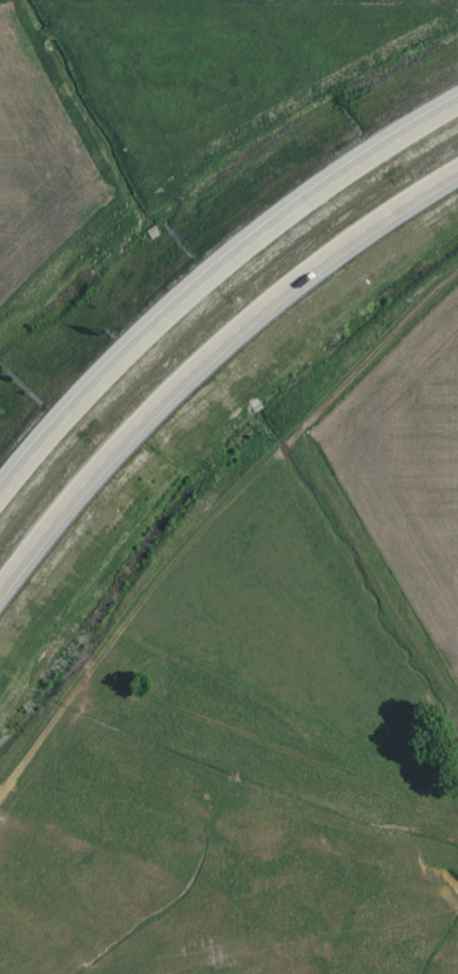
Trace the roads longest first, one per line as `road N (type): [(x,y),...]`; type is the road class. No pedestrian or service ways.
road 1 (trunk): [(0,620),(223,368),(359,252),(457,185)]
road 2 (trunk): [(457,116),(267,251),(153,359),(0,528)]

